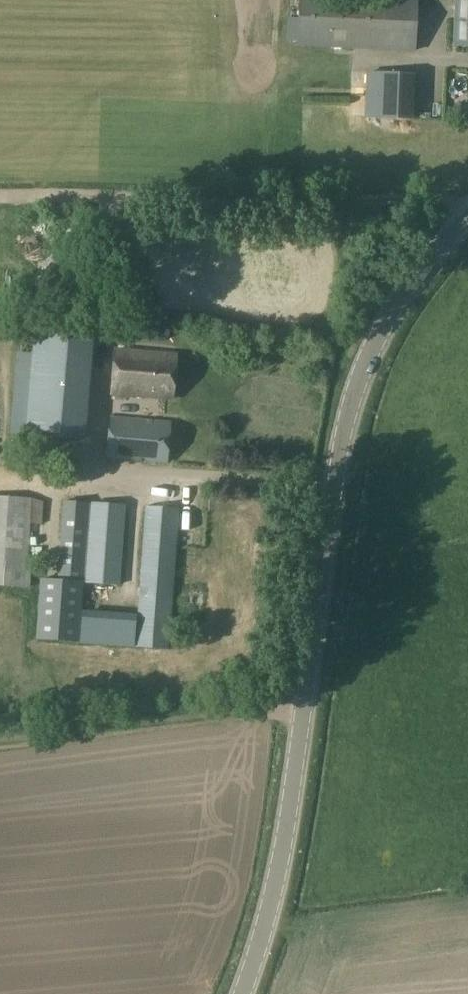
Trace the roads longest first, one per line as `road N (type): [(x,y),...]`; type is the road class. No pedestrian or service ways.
road 1 (tertiary): [(240,993),(280,856),(358,378),(383,320),(467,218)]
road 2 (track): [(467,204),(0,198)]
road 3 (track): [(0,740),(259,710),(303,716)]

